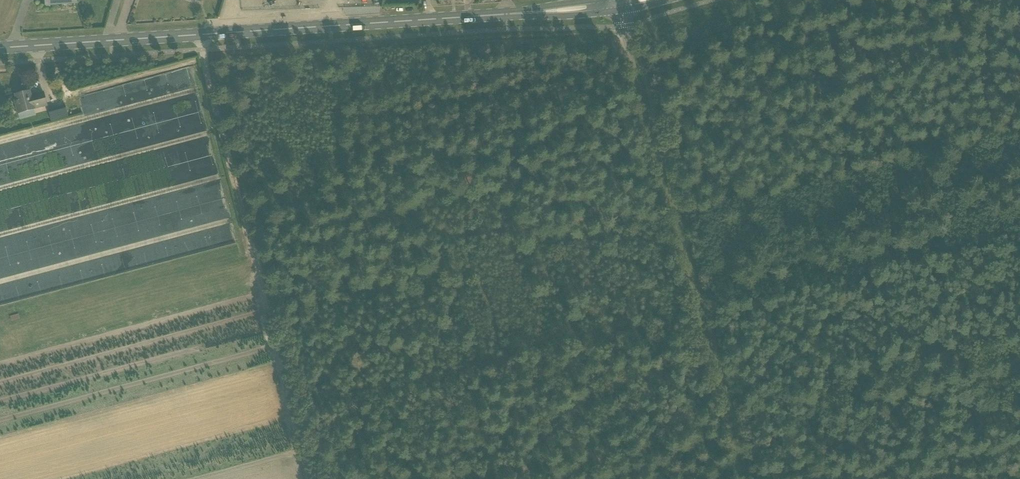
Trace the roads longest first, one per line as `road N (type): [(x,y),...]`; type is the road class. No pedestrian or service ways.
road 1 (tertiary): [(0,48),(612,5)]
road 2 (track): [(739,478),(620,4)]
road 3 (track): [(207,35),(203,60),(312,478)]
road 4 (track): [(695,307),(1019,225)]

